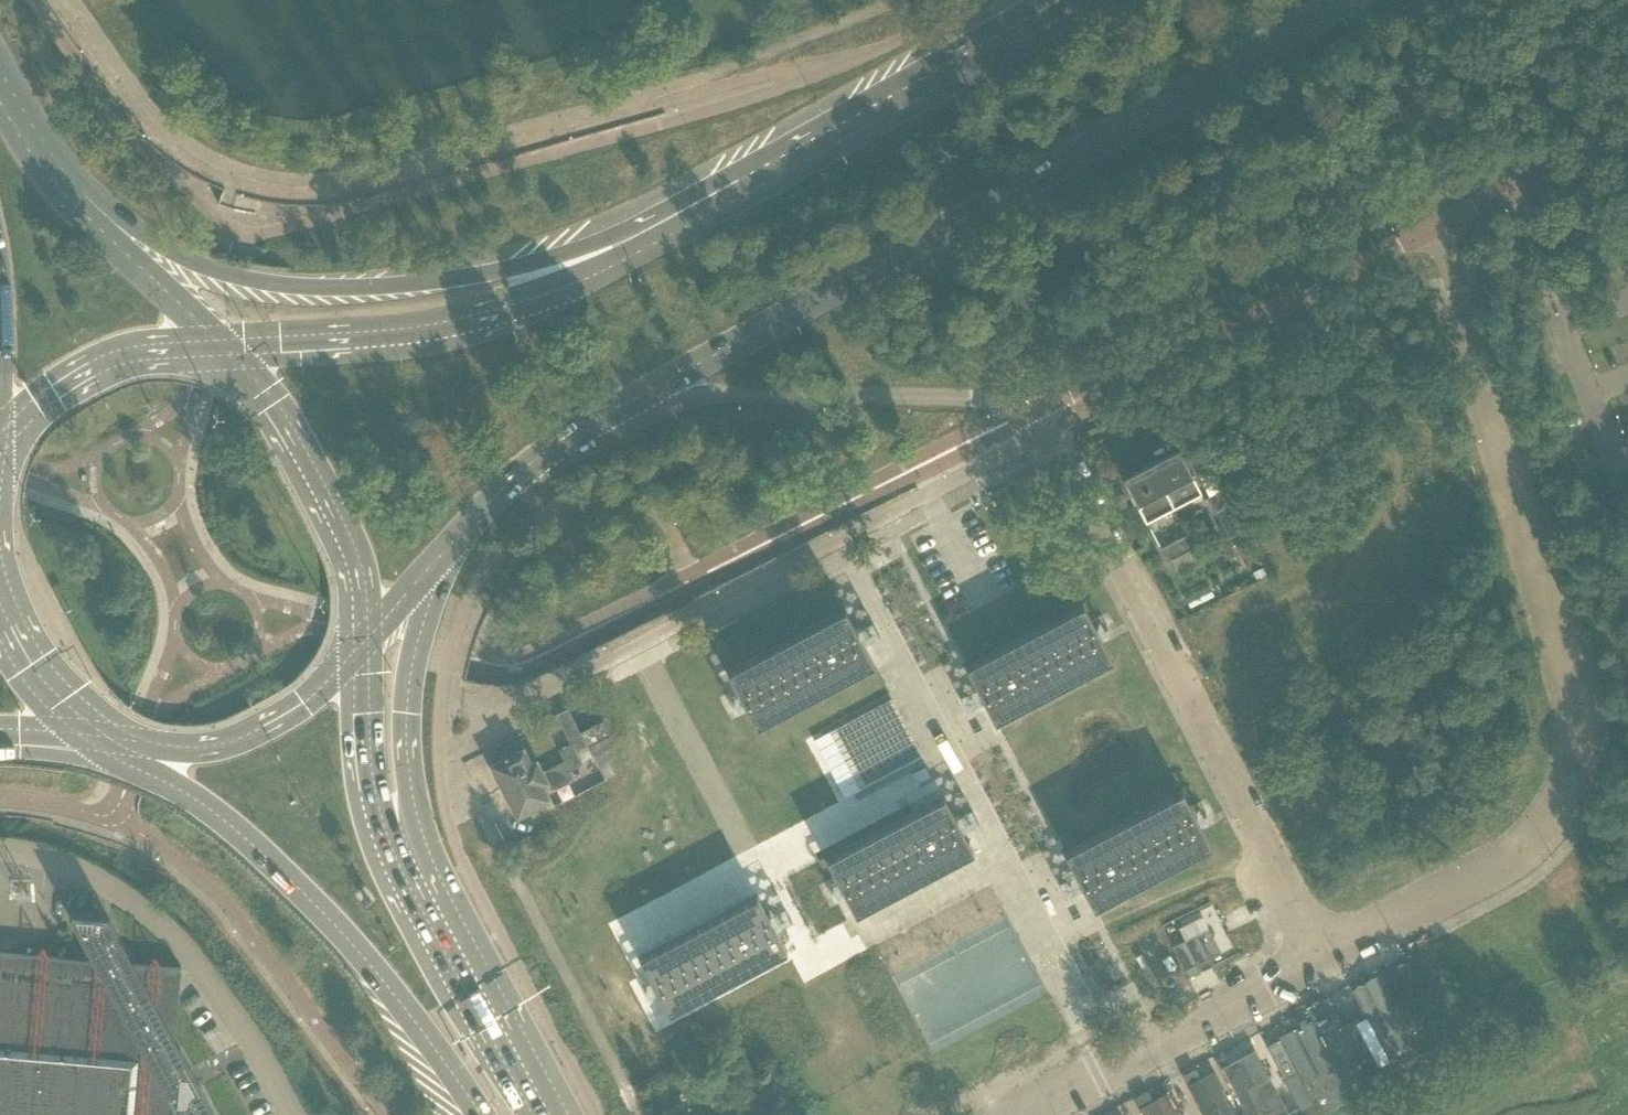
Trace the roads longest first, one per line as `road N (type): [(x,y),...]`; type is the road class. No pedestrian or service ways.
road 1 (residential): [(1316,953),(1489,878),(1557,814),(1571,761),(1574,697),(1437,224)]
road 2 (primary): [(639,396),(1359,0)]
road 3 (primary): [(800,165),(732,174),(612,236),(536,263),(380,287),(324,289),(224,275),(83,214)]
road 4 (residential): [(514,714),(1030,445),(1041,407)]
road 5 (primary): [(800,165),(615,265),(495,310),(410,328),(218,341)]
road 6 (residential): [(1316,953),(1041,407)]
road 7 (primary): [(77,734),(196,800),(269,860),(361,953),(481,1114)]
road 8 (unclassified): [(1041,407),(1274,308),(1437,224)]
road 9 (unclassified): [(290,1114),(247,1035),(169,934),(93,877),(0,848)]
road 10 (unclassified): [(639,396),(976,399),(1041,407)]
road 11 (primary): [(407,881),(417,817),(406,713),(419,633),(449,547)]
road 12 (residential): [(1015,1114),(1316,953)]
road 13 (primary): [(368,636),(361,564),(339,513),(277,403),(218,341)]
road 14 (primary): [(1088,0),(800,165)]
road 15 (primary): [(77,734),(196,749),(230,742),(304,703),(368,636)]
road 16 (primary): [(532,1114),(407,881)]
road 17 (primary): [(407,881),(374,783),(368,636)]
road 18 (primary): [(218,341),(115,351),(52,386),(0,433)]
road 19 (primary): [(449,547),(541,456),(639,396)]
road 20 (unclassified): [(1437,224),(1627,139)]
road 21 (primary): [(218,341),(83,214)]
road 22 (primary): [(83,214),(39,166),(0,102)]
road 23 (primary): [(0,639),(35,695),(77,734)]
road 24 (primary): [(368,636),(449,547)]

